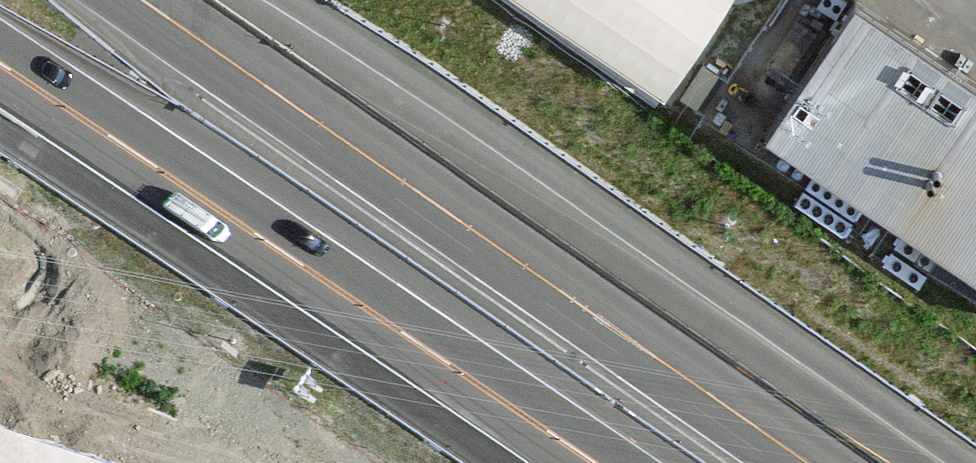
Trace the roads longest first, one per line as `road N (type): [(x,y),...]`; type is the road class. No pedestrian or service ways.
road 1 (motorway): [(813,462),(142,0)]
road 2 (motorway): [(0,66),(590,462)]

